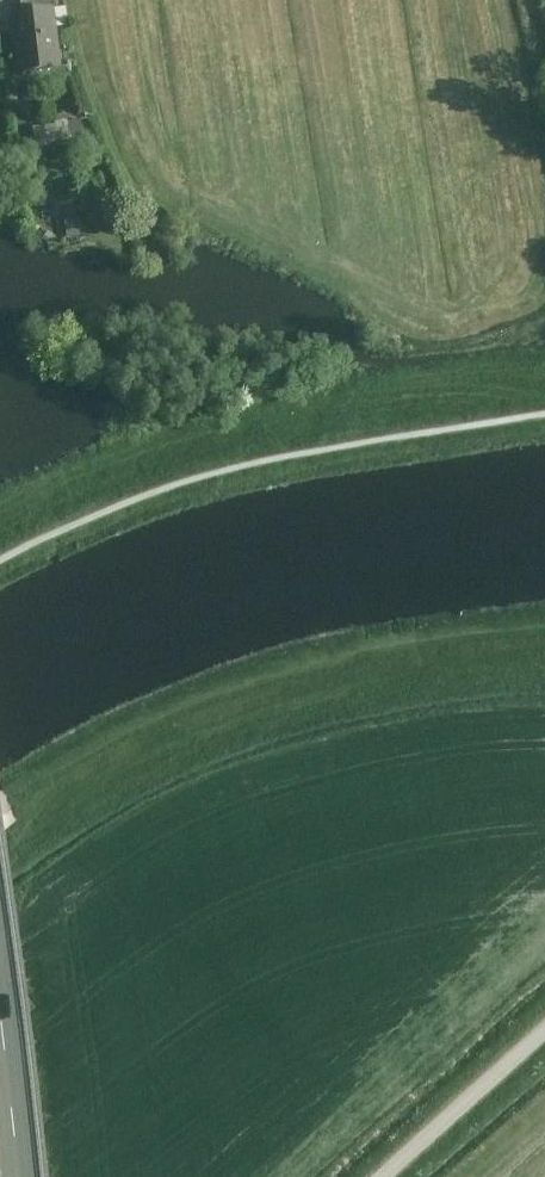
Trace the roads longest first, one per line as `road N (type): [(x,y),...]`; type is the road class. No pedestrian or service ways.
road 1 (motorway): [(25,1176),(0,963)]
road 2 (unclassified): [(386,1176),(544,1035)]

